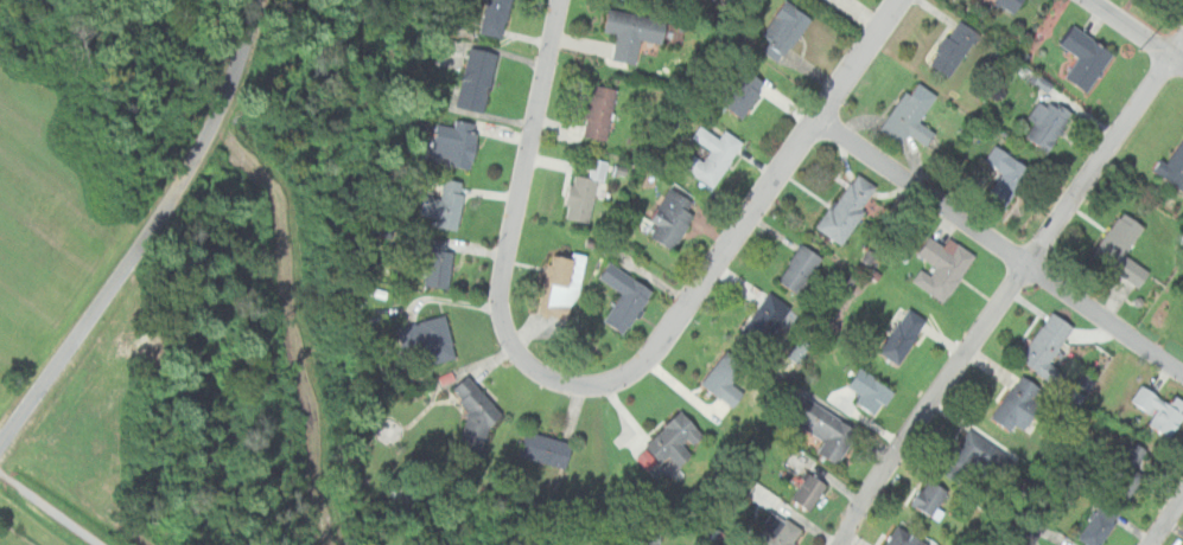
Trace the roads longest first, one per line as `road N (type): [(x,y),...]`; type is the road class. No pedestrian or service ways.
road 1 (residential): [(837,544),(850,513),(1182,38)]
road 2 (residential): [(0,445),(180,187),(233,76),(254,0)]
road 3 (residential): [(598,385),(621,382),(641,365),(901,0)]
road 4 (residential): [(598,385),(549,380),(511,350),(502,327),(501,271),(559,0)]
road 5 (residential): [(1182,374),(813,124)]

